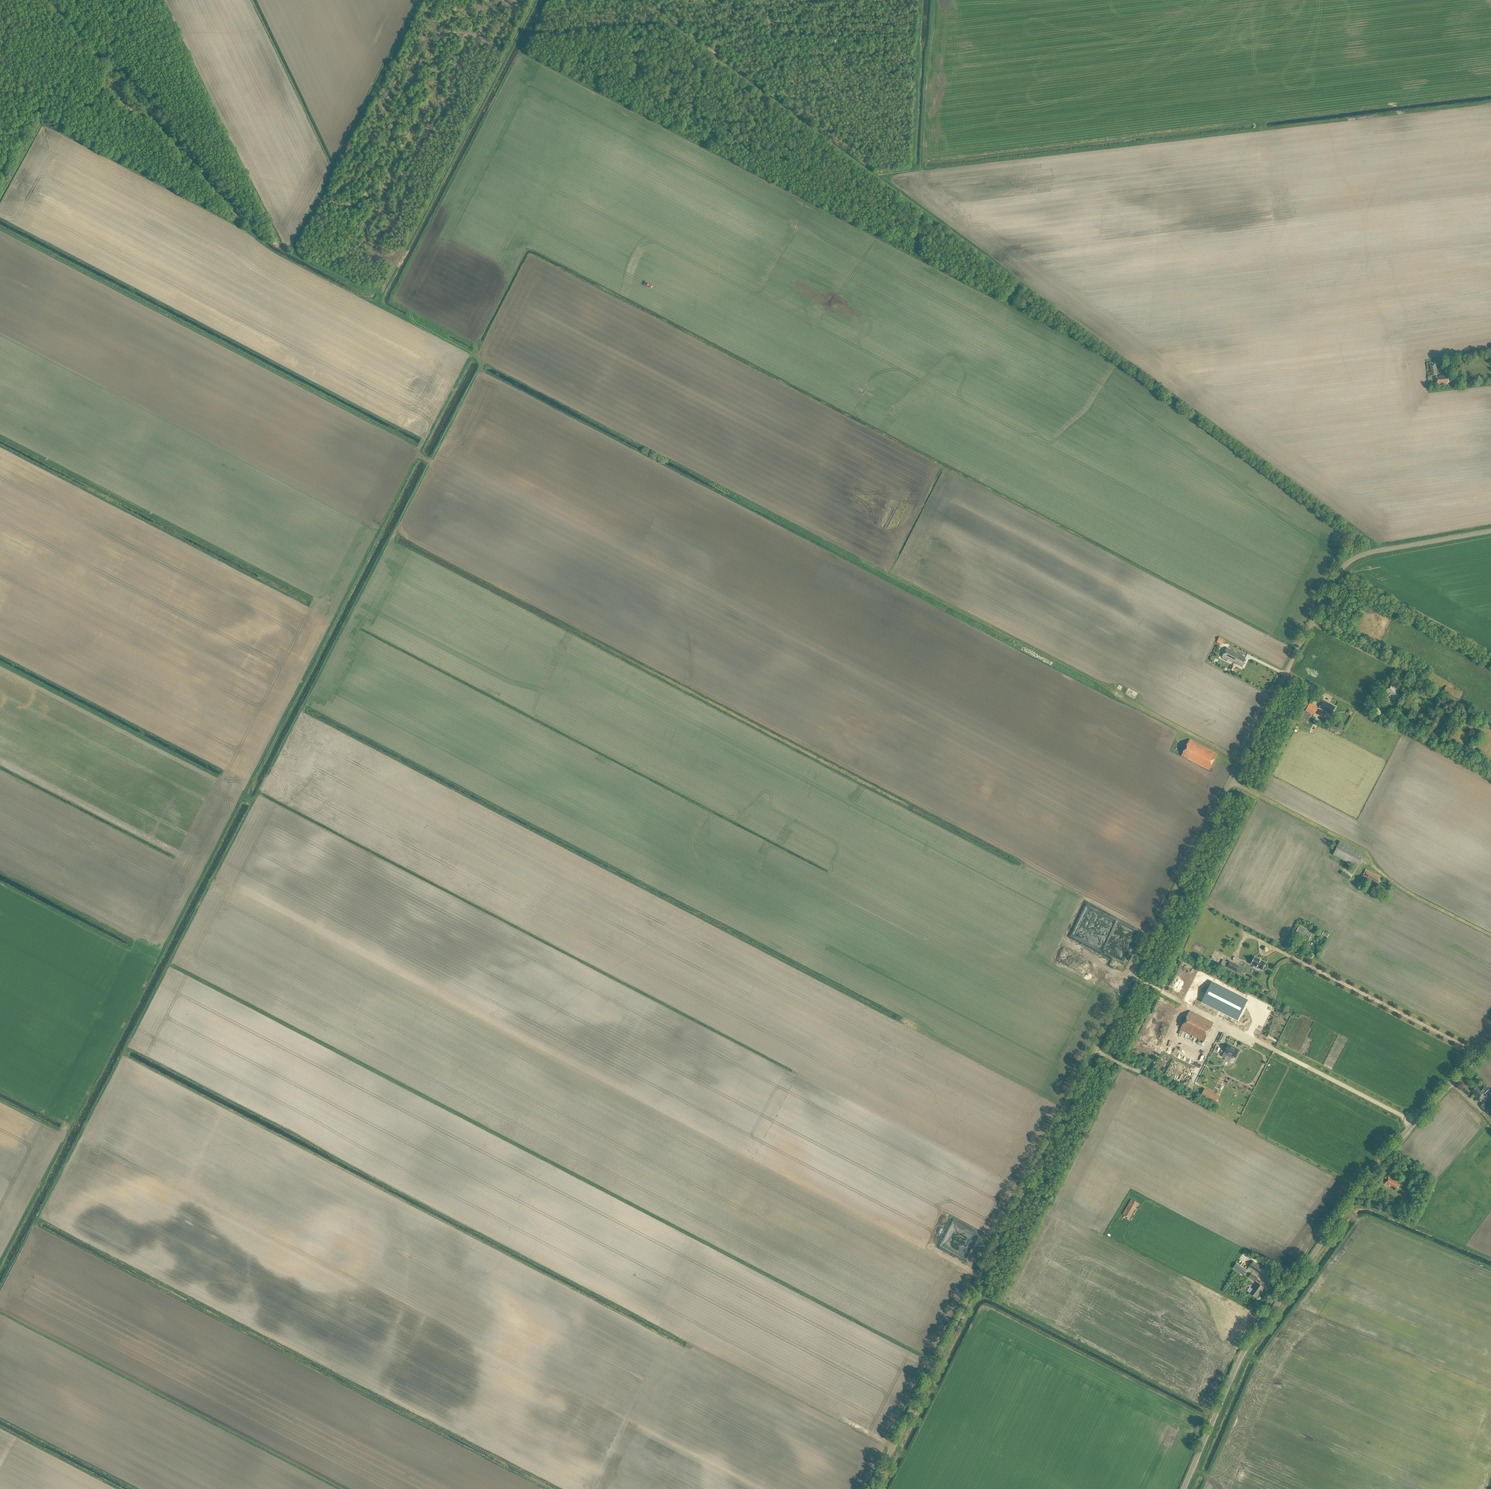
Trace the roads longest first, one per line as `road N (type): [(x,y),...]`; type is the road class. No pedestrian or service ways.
road 1 (unclassified): [(872,1488),(1333,581),(1366,554),(1490,531)]
road 2 (unclassified): [(1184,1488),(1256,1334),(1378,1164),(1490,1041)]
road 3 (track): [(535,0),(383,294)]
road 4 (track): [(1132,975),(1415,1123)]
road 5 (track): [(1490,935),(1393,883),(1363,849),(1230,781)]
road 6 (track): [(1238,955),(1249,935),(1479,1054)]
road 7 (track): [(1293,938),(1288,947),(1483,1050)]
road 8 (track): [(1125,1237),(1269,1317)]

